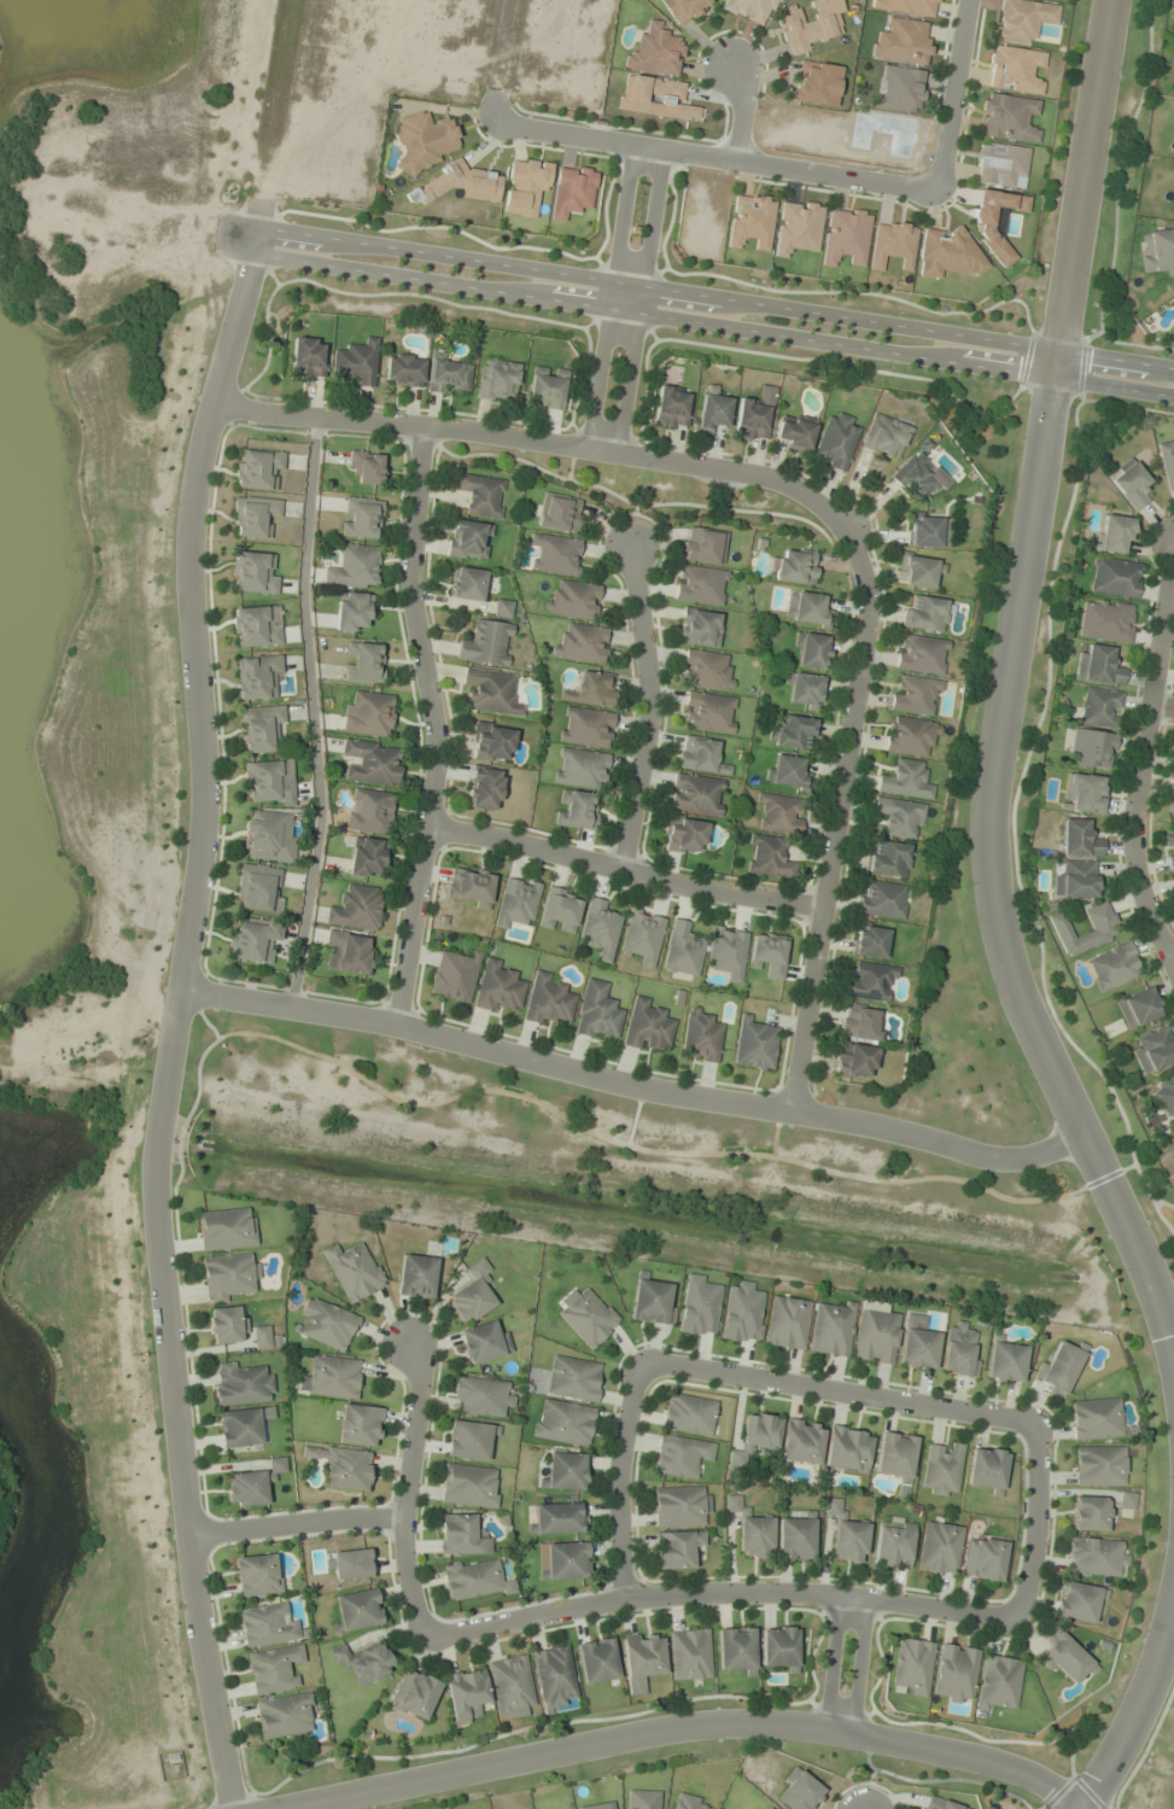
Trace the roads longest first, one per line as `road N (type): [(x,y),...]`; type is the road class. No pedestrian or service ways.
road 1 (residential): [(263,197),(200,455),(187,553),(204,774),(156,1190),(194,1599),(232,1808)]
road 2 (tertiary): [(1110,0),(989,795),(989,879),(1010,965),(1173,1358)]
road 3 (tertiary): [(255,241),(288,261),(1173,398)]
road 4 (tertiary): [(1173,365),(350,241),(284,233),(255,241)]
road 5 (residential): [(1081,1133),(1038,1154),(982,1157),(827,1118),(641,1090),(350,1017),(179,988)]
road 6 (residential): [(286,1808),(637,1739),(747,1727),(964,1756),(1020,1774),(1073,1808)]
road 7 (residential): [(792,1114),(863,631),(860,577),(843,530),(818,504)]
road 8 (residential): [(818,504),(740,471),(479,430),(269,415),(216,402)]
road 9 (residential): [(425,426),(409,580),(433,733),(432,782),(393,1029)]
road 10 (residential): [(430,1635),(676,1594),(795,1592),(1014,1616)]
road 11 (residential): [(935,192),(530,130),(500,118)]
road 12 (residential): [(1173,966),(1139,891),(1131,841),(1173,538)]
road 13 (residential): [(425,829),(477,833),(736,897),(822,909)]
road 14 (residential): [(1032,1428),(1012,1417),(644,1366)]
road 15 (residential): [(631,549),(649,688),(621,869)]
road 16 (residential): [(408,1344),(419,1379),(404,1495),(405,1563),(416,1618),(430,1635)]
road 17 (residential): [(633,144),(619,239),(627,285),(649,249),(664,148)]
road 18 (residential): [(644,1366),(621,1457),(624,1600)]
road 19 (residential): [(187,1539),(403,1517)]
road 20 (tertiary): [(1173,1621),(1147,1694),(1078,1808)]
road 21 (residential): [(935,192),(966,0)]
road 22 (residential): [(1014,1616),(1032,1565),(1038,1490),(1032,1428)]
road 23 (residential): [(598,450),(627,285)]
road 24 (residential): [(851,1735),(869,1598)]
road 25 (residential): [(841,1595),(824,1732)]

